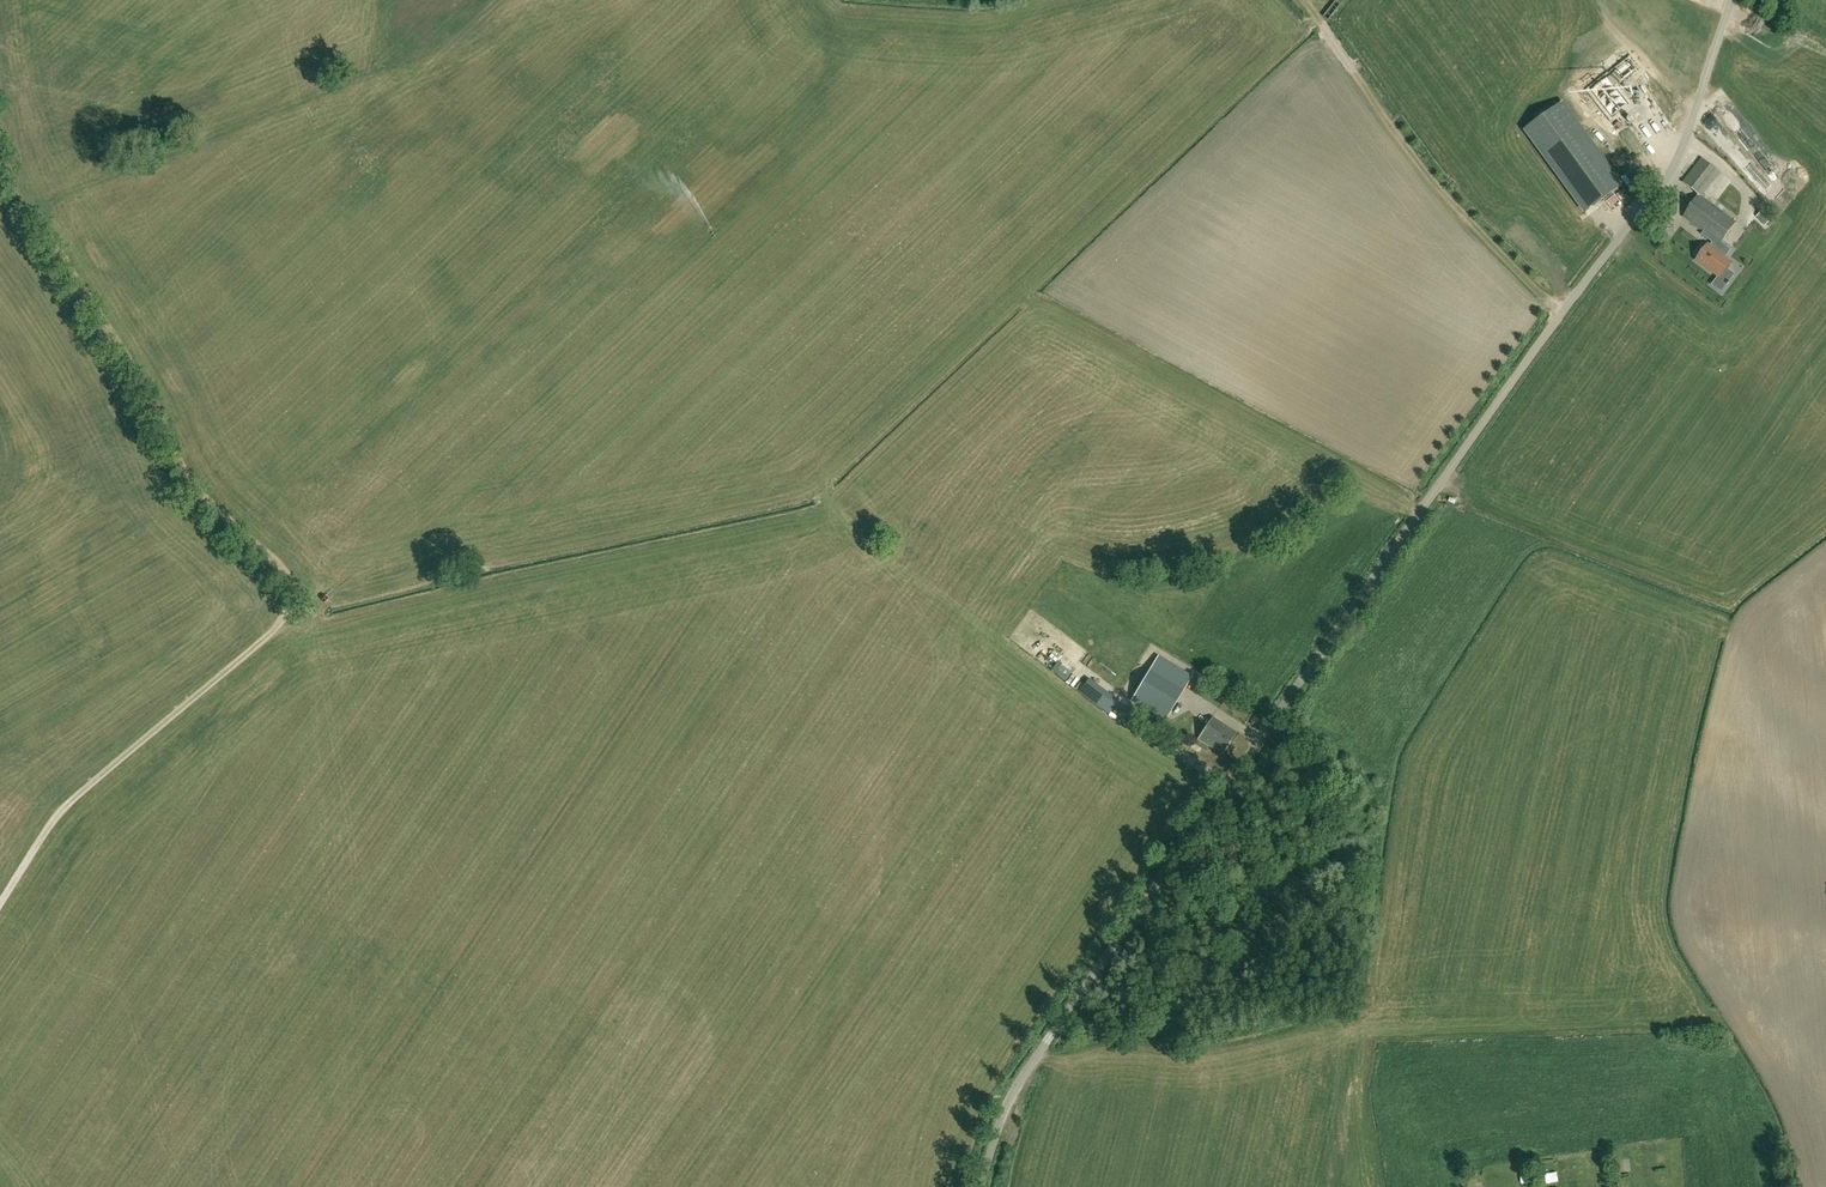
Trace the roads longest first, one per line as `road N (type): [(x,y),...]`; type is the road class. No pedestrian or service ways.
road 1 (unclassified): [(982,1186),(1015,1088),(1497,403),(1666,180),(1732,0)]
road 2 (track): [(31,204),(153,396),(189,476),(268,555),(292,595),(277,628),(62,809),(0,905)]
road 3 (track): [(552,0),(31,204)]

